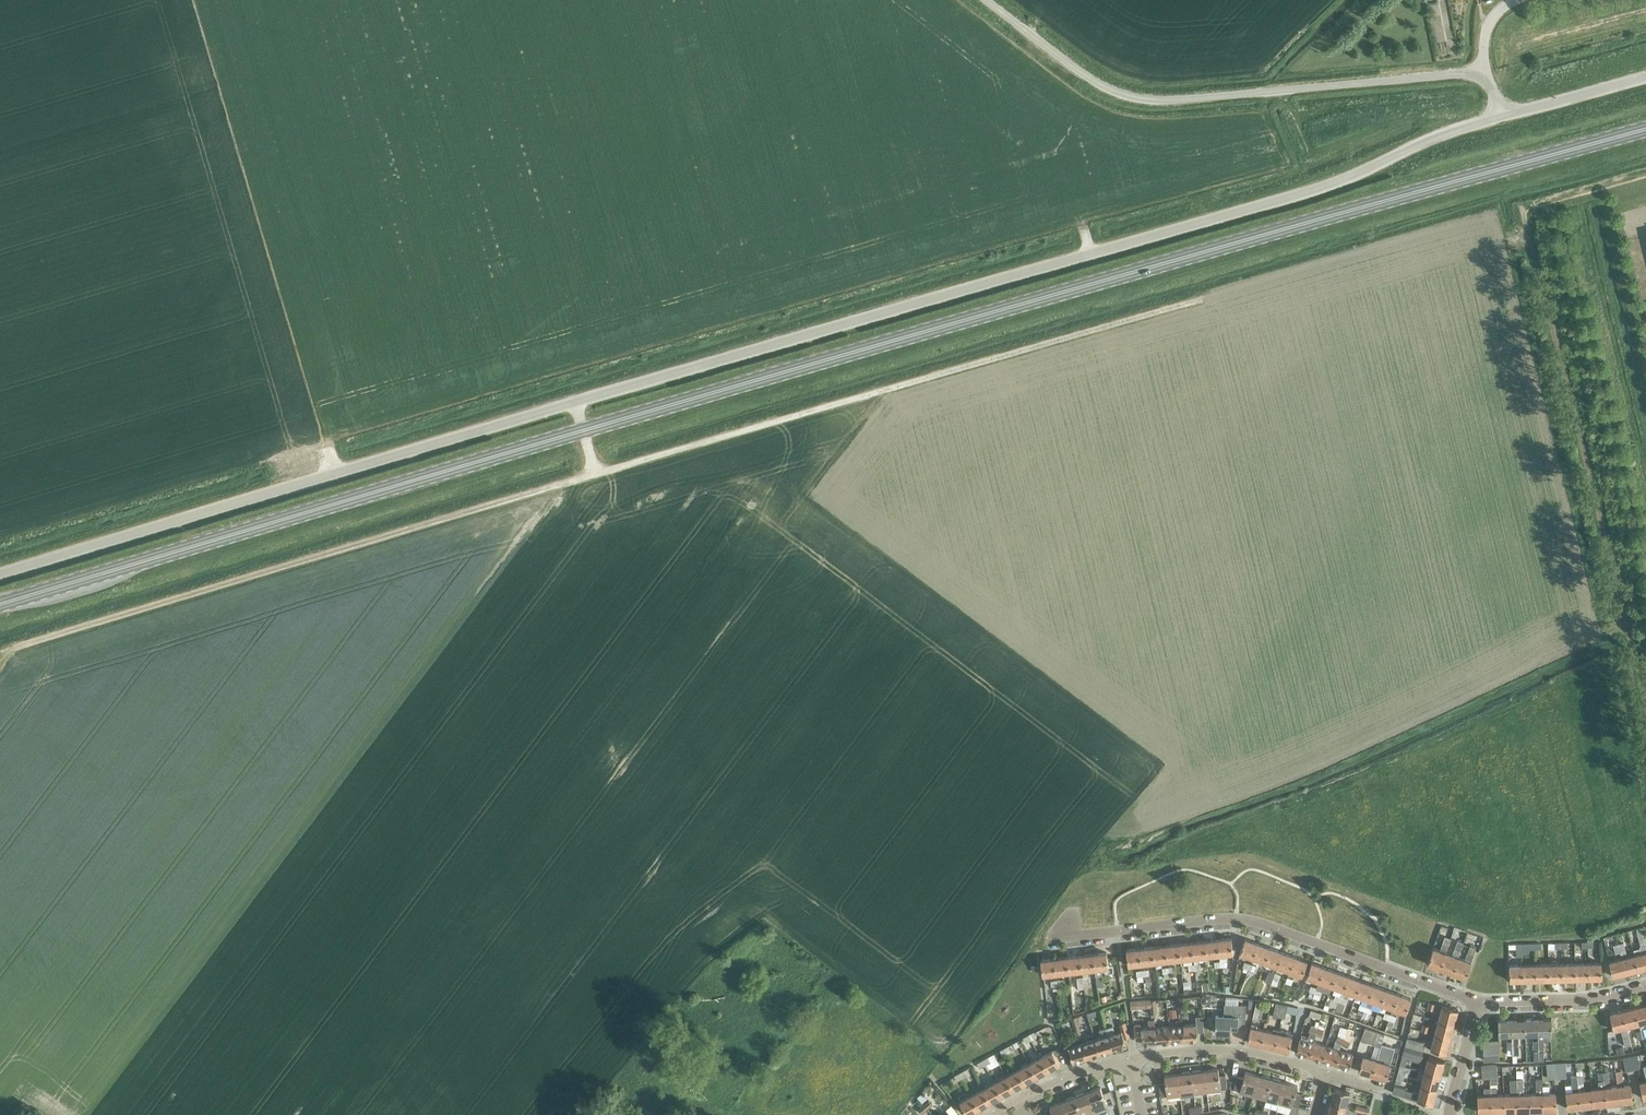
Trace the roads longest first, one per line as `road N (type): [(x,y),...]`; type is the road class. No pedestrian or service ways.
road 1 (primary): [(0,604),(1645,129)]
road 2 (unclassified): [(0,574),(1326,187),(1428,138),(1498,117)]
road 3 (track): [(596,473),(1197,300)]
road 4 (track): [(21,645),(596,473)]
road 5 (unclassified): [(1485,71),(1147,100),(1108,89),(986,0)]
road 6 (residential): [(1477,1001),(1250,920),(1049,938)]
road 7 (residential): [(1324,1072),(1234,1051),(1131,1060)]
road 8 (residential): [(1645,986),(1594,999),(1477,1001)]
road 9 (residential): [(1498,117),(1645,77)]
road 10 (residential): [(1131,1060),(1063,1080),(990,1114)]

